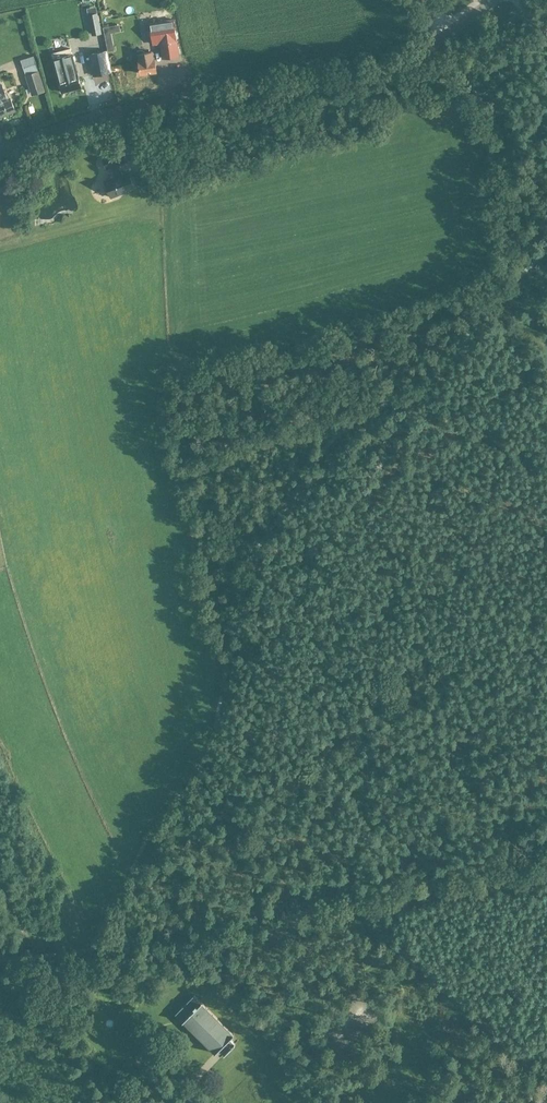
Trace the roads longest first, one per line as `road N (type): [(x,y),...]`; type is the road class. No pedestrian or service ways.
road 1 (tertiary): [(0,153),(128,109),(360,79),(409,61),(450,32)]
road 2 (track): [(546,854),(103,946)]

